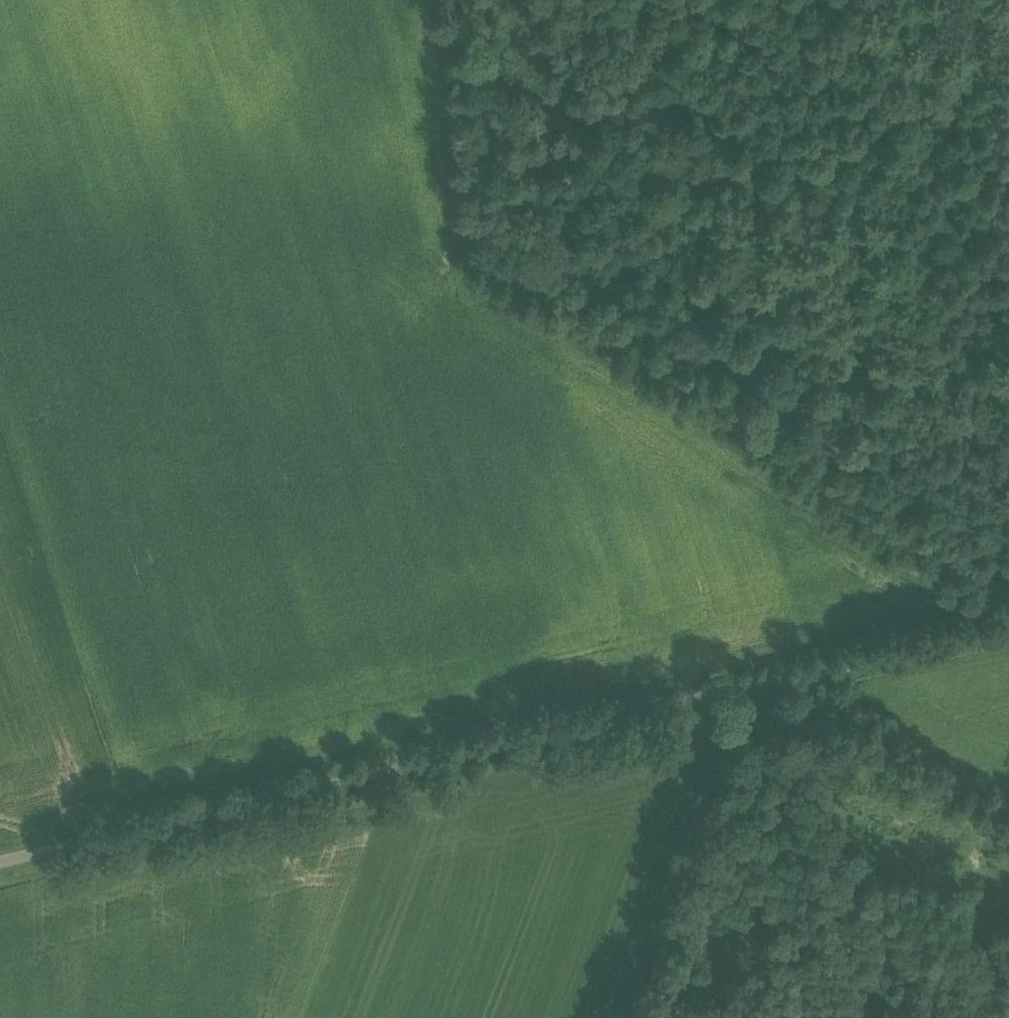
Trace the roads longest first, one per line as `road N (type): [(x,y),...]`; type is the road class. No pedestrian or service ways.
road 1 (unclassified): [(0,862),(1008,635)]

